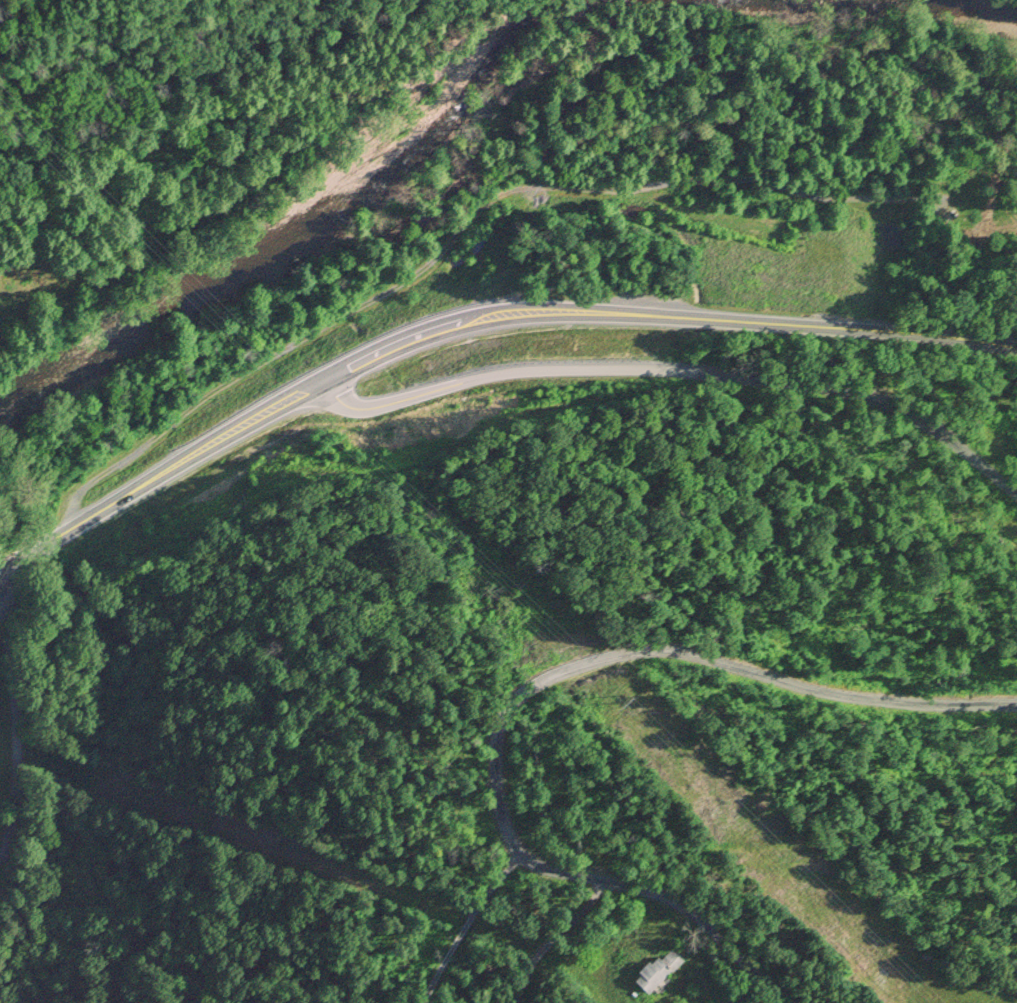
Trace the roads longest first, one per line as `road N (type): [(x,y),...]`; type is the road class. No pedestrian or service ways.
road 1 (primary): [(1016,350),(632,321),(472,321),(321,382),(0,570)]
road 2 (track): [(70,530),(72,503),(84,487),(209,393),(420,270),(499,193),(540,185),(631,190),(736,230),(828,250)]
road 3 (tertiary): [(1016,490),(942,434),(844,394),(629,366),(520,372),(377,408),(338,405),(321,382)]
road 4 (tertiary): [(501,716),(543,676),(629,652),(695,655),(810,690),(914,704),(1016,704)]
road 5 (tertiary): [(786,1002),(732,945),(671,897),(528,868),(505,843),(501,716)]
road 6 (residential): [(0,862),(14,798),(17,669),(0,605)]

